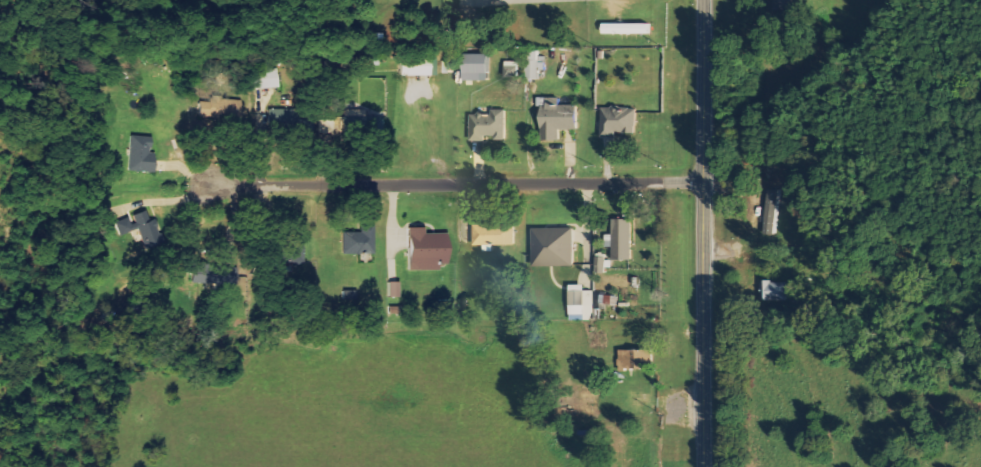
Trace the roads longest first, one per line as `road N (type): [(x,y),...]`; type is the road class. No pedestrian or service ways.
road 1 (residential): [(208,182),(712,182)]
road 2 (tertiary): [(706,466),(711,0)]

